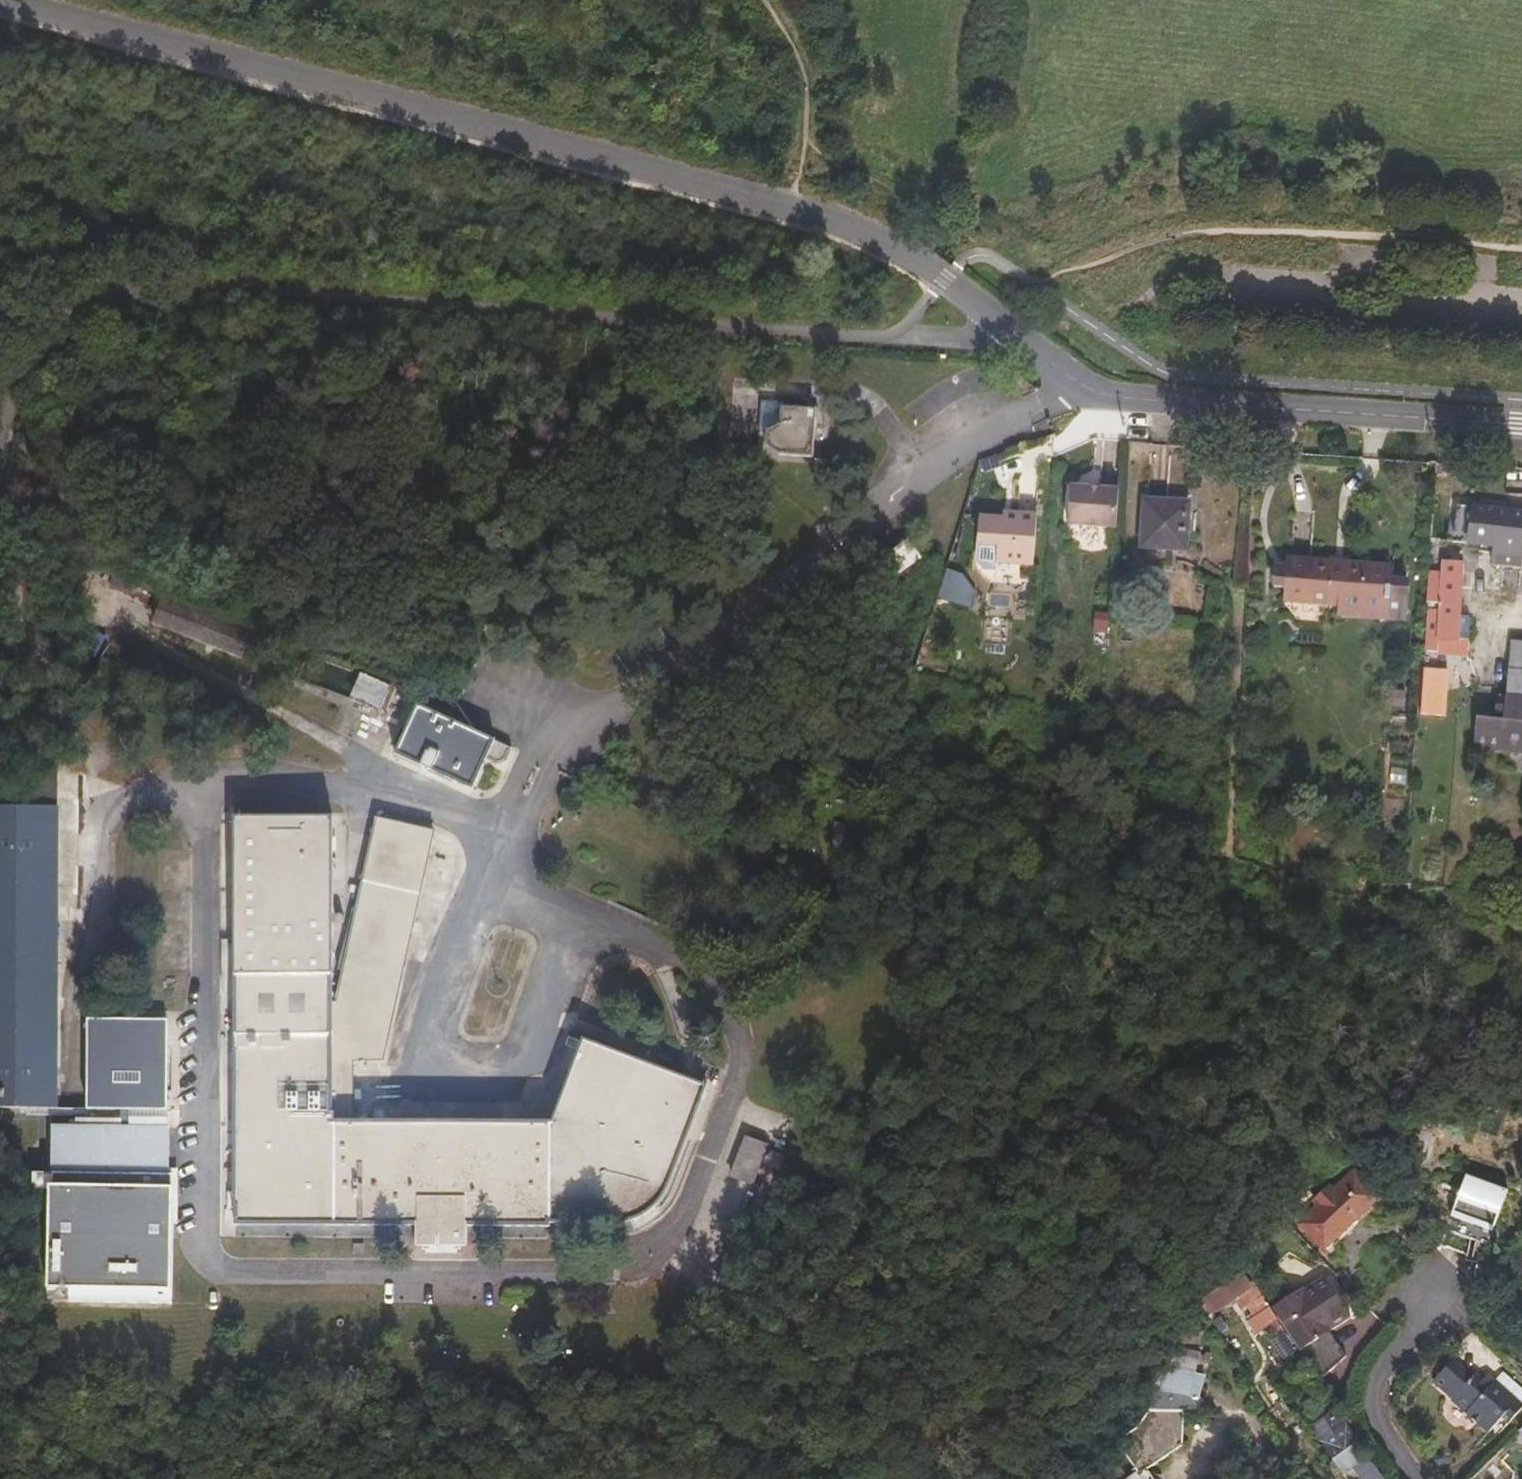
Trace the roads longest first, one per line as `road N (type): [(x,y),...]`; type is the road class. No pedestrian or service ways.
road 1 (residential): [(0,422),(6,396),(56,325),(109,288),(247,287),(894,336),(957,337),(1011,324)]
road 2 (unclassified): [(0,5),(789,209)]
road 3 (residential): [(1011,324),(1106,393),(1521,424)]
road 4 (track): [(1032,284),(1169,241),(1224,235),(1521,254)]
road 5 (residential): [(789,209),(863,235),(1011,324)]
road 6 (track): [(766,0),(801,64),(806,140)]

